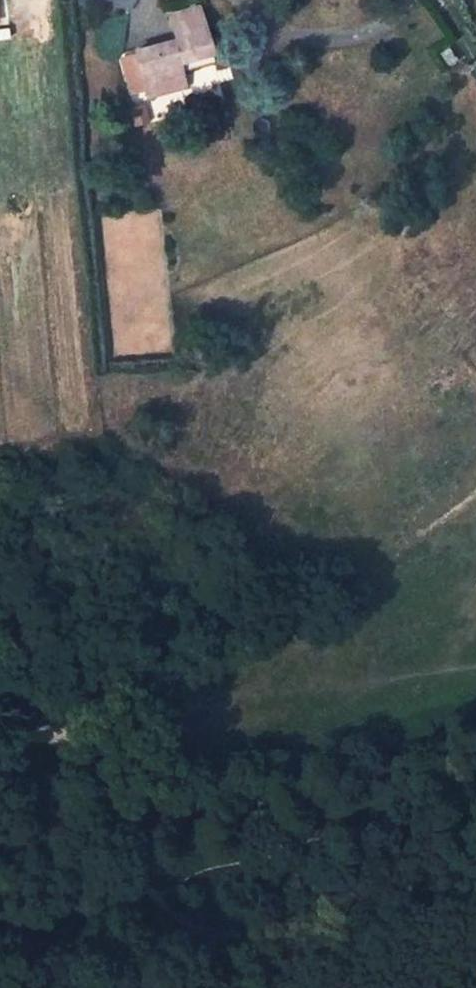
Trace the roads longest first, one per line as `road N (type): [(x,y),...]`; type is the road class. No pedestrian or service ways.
road 1 (track): [(475,862),(262,915),(160,896),(139,868)]
road 2 (residential): [(245,0),(300,35),(385,25),(398,0)]
road 3 (track): [(116,792),(98,747),(56,729),(0,737)]

